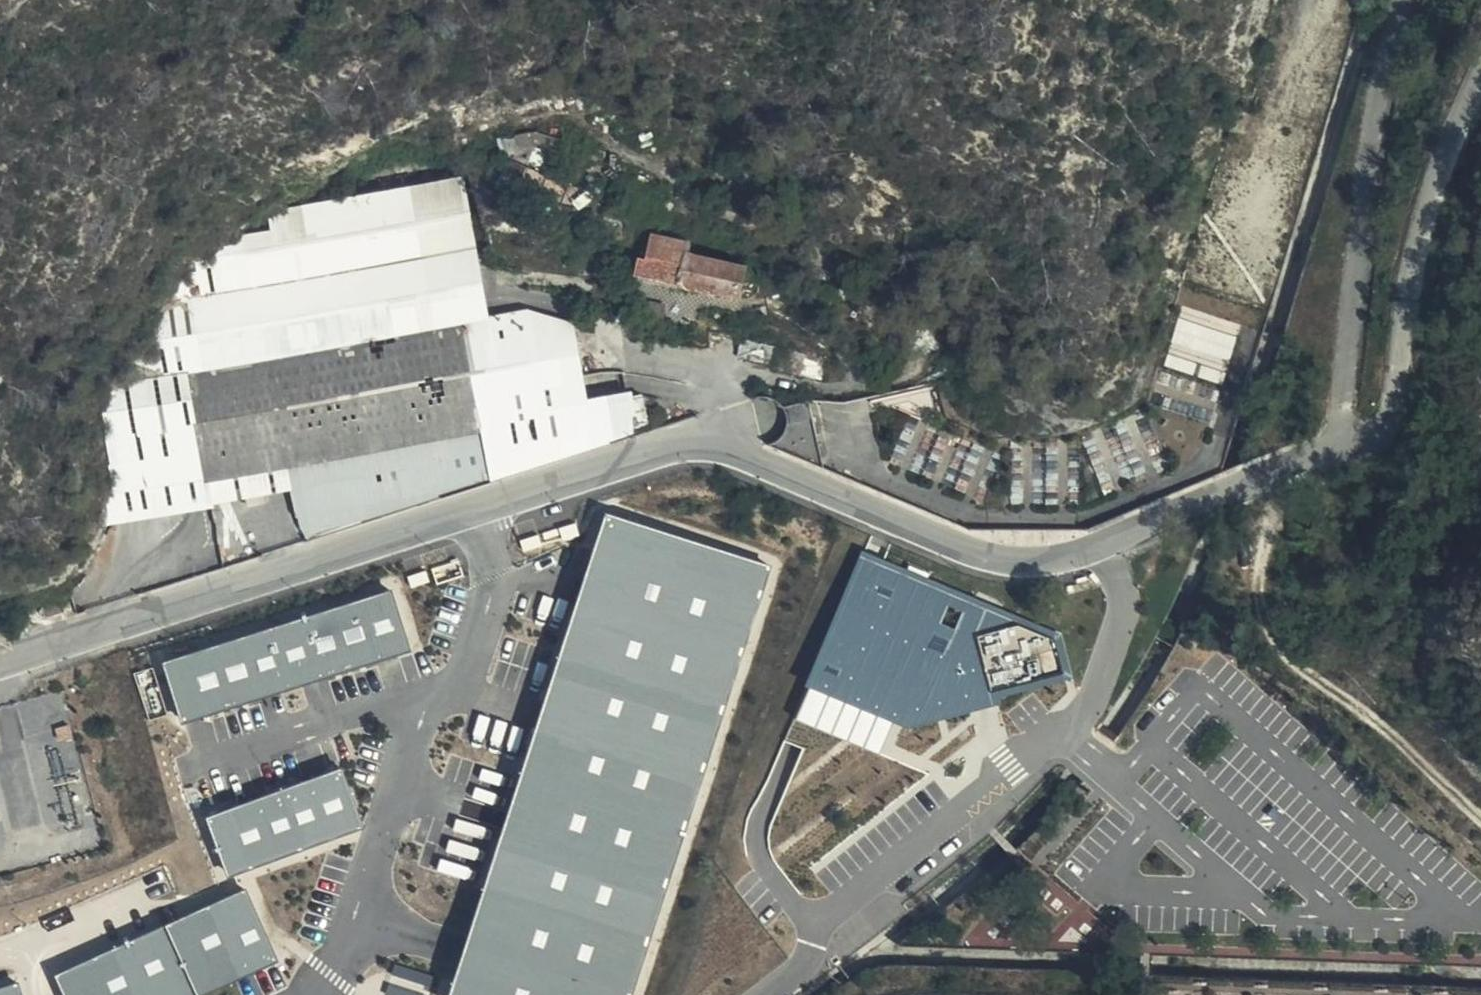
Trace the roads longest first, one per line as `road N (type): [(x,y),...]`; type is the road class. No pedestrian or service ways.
road 1 (unclassified): [(0,661),(680,448),(747,457),(984,558),(1050,558),(1115,542)]
road 2 (track): [(1284,473),(1267,509),(1258,572),(1294,659),(1480,801)]
road 3 (unclassified): [(1115,542),(1344,449),(1391,406),(1405,301)]
road 4 (unclassified): [(765,994),(810,952),(843,900),(1069,730)]
road 5 (track): [(1405,301),(1428,198),(1480,63)]
road 6 (unclassified): [(1115,542),(1134,580),(1133,607),(1104,684),(1069,730)]

